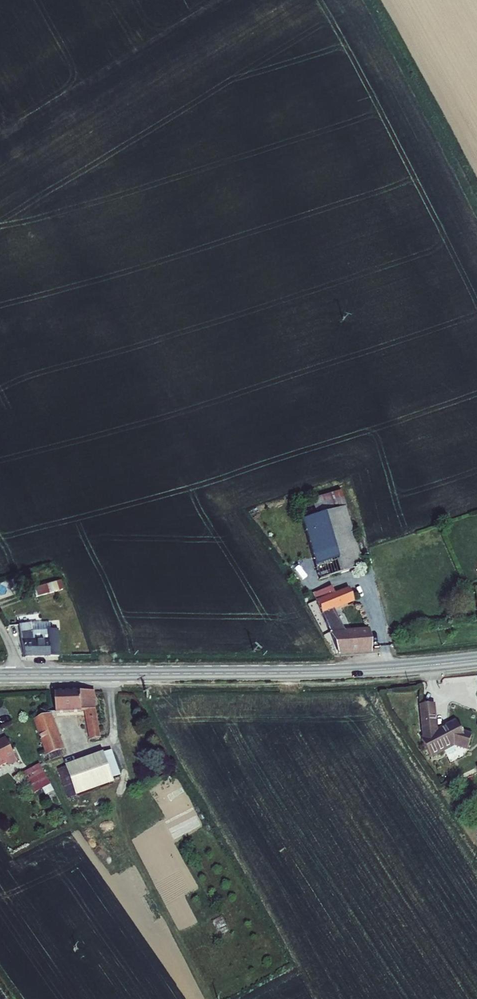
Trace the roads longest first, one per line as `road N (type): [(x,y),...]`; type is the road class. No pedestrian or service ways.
road 1 (tertiary): [(476,661),(331,672),(17,676)]

